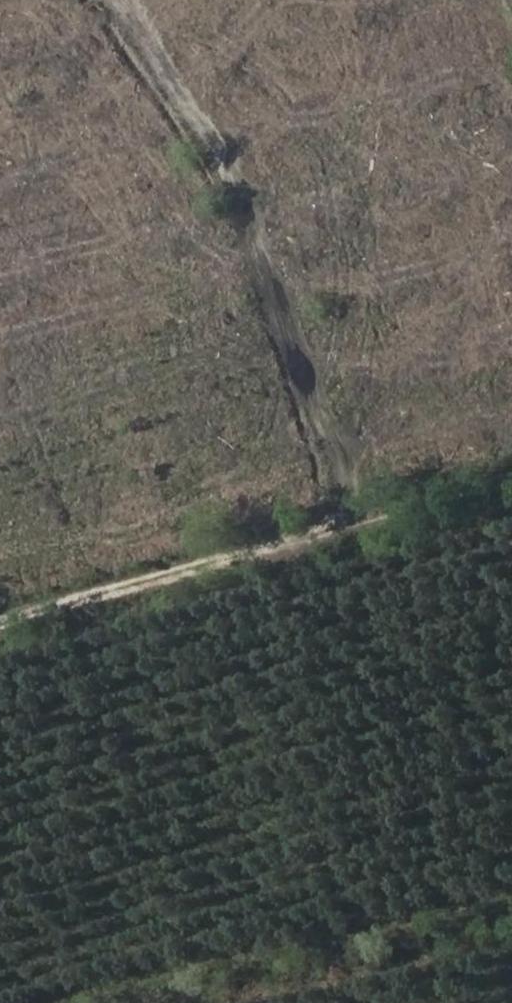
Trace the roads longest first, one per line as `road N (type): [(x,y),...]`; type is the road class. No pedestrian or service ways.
road 1 (track): [(0,629),(511,482)]

